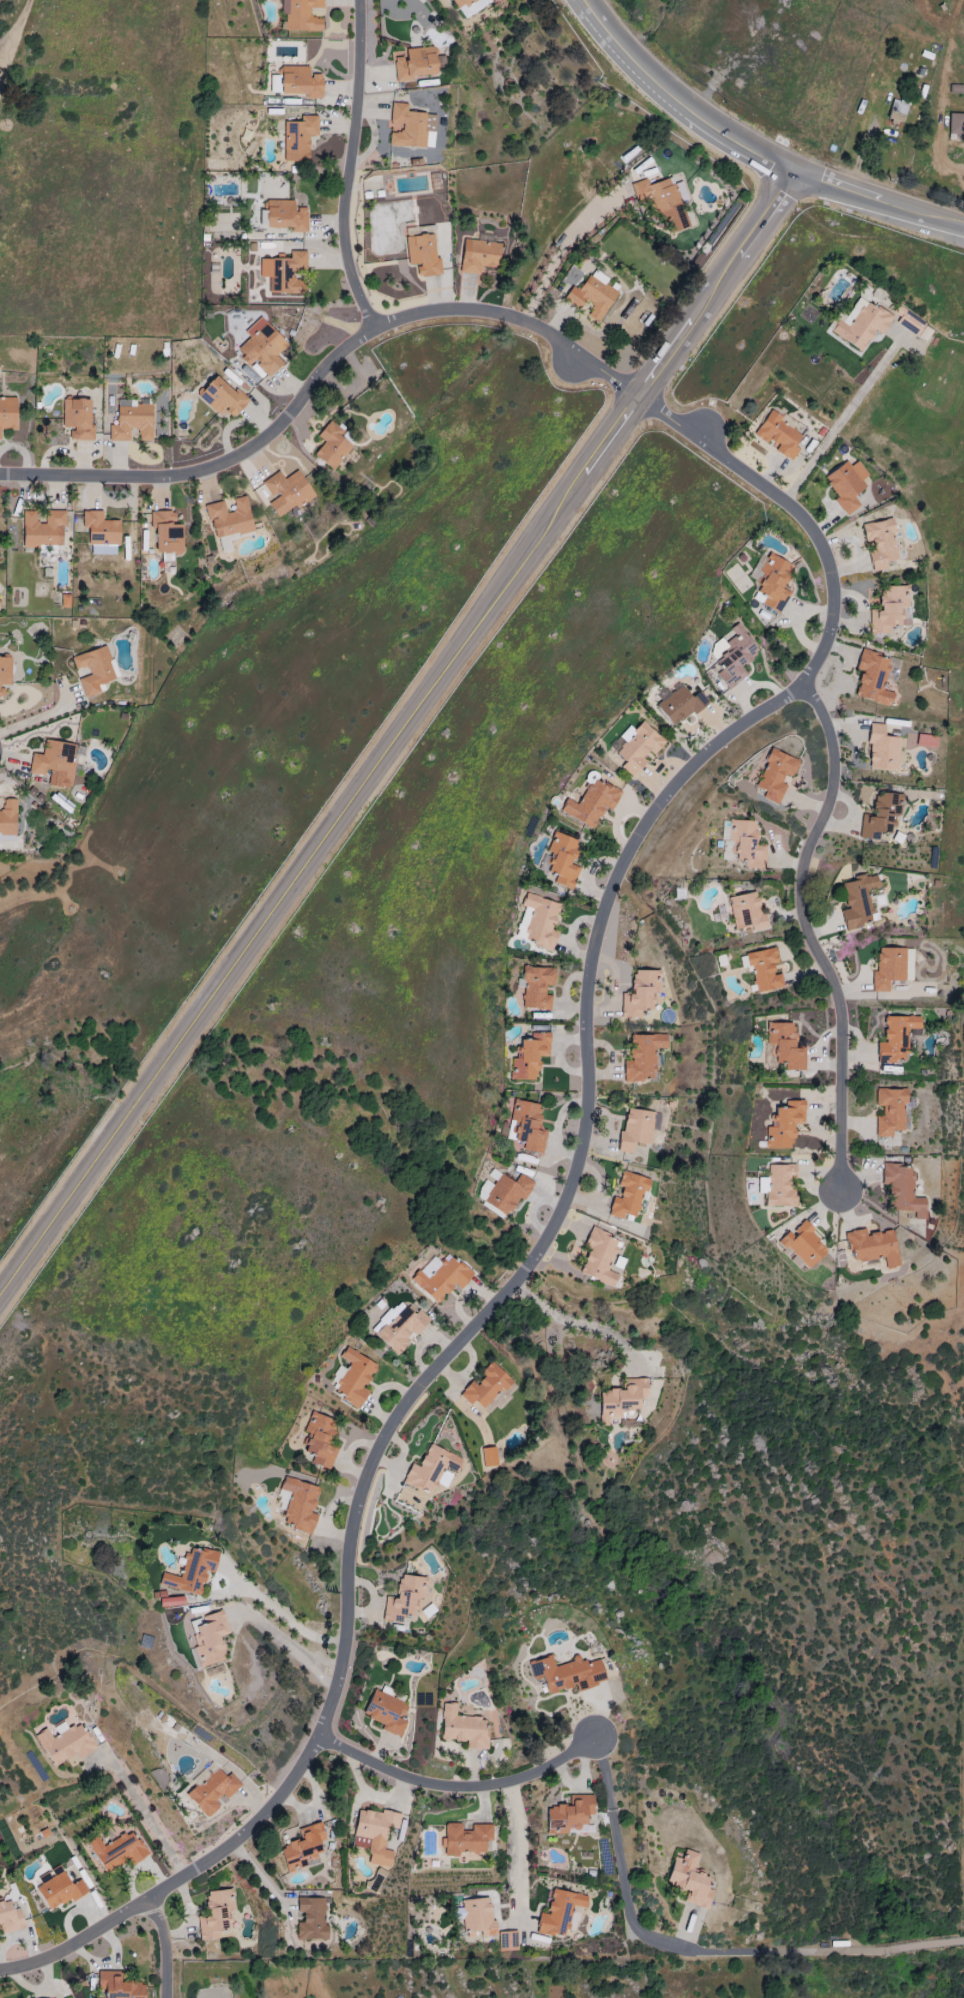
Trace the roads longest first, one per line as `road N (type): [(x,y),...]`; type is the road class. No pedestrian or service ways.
road 1 (residential): [(0,1969),(59,1950),(212,1857),(267,1809),(303,1760),(340,1649),(360,1486),(414,1391),(508,1293),(551,1233),(572,1186),(586,1124),(596,941),(615,883),(696,763),(798,688),(824,655),(834,596),(827,560),(807,526),(635,397)]
road 2 (secondary): [(0,1297),(791,177)]
road 3 (residential): [(0,479),(201,474),(264,442),(332,362),(372,333),(444,313),(524,325),(635,397)]
road 4 (residential): [(798,688),(816,706),(834,755),(832,797),(804,866),(803,903),(843,1034),(840,1196)]
road 5 (tertiary): [(580,0),(701,123),(791,177),(963,228)]
road 6 (residential): [(372,333),(342,259),(356,0)]
road 7 (residential): [(315,1737),(402,1780),(461,1790),(521,1781),(594,1737)]

